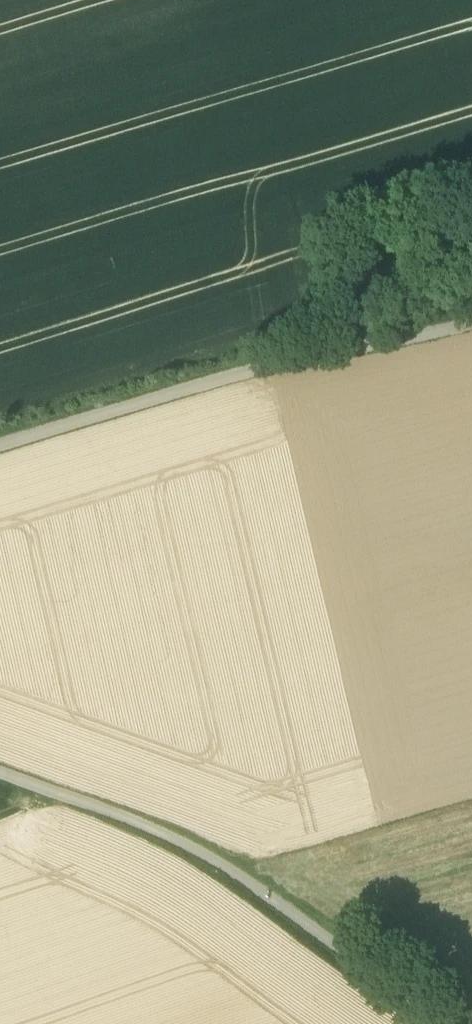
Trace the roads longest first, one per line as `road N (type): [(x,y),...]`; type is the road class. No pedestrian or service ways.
road 1 (unclassified): [(0,775),(196,850),(449,1023)]
road 2 (unclassified): [(0,444),(259,367),(471,323)]

